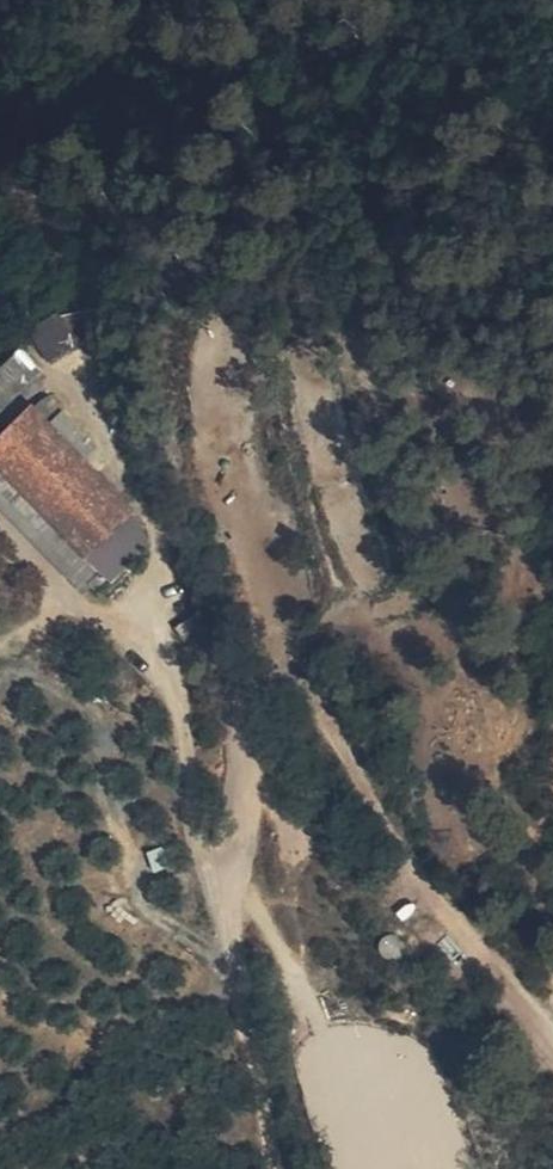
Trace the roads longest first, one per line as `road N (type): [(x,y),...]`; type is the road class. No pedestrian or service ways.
road 1 (track): [(552,1007),(472,909),(299,666),(234,706),(252,982),(278,1168)]

